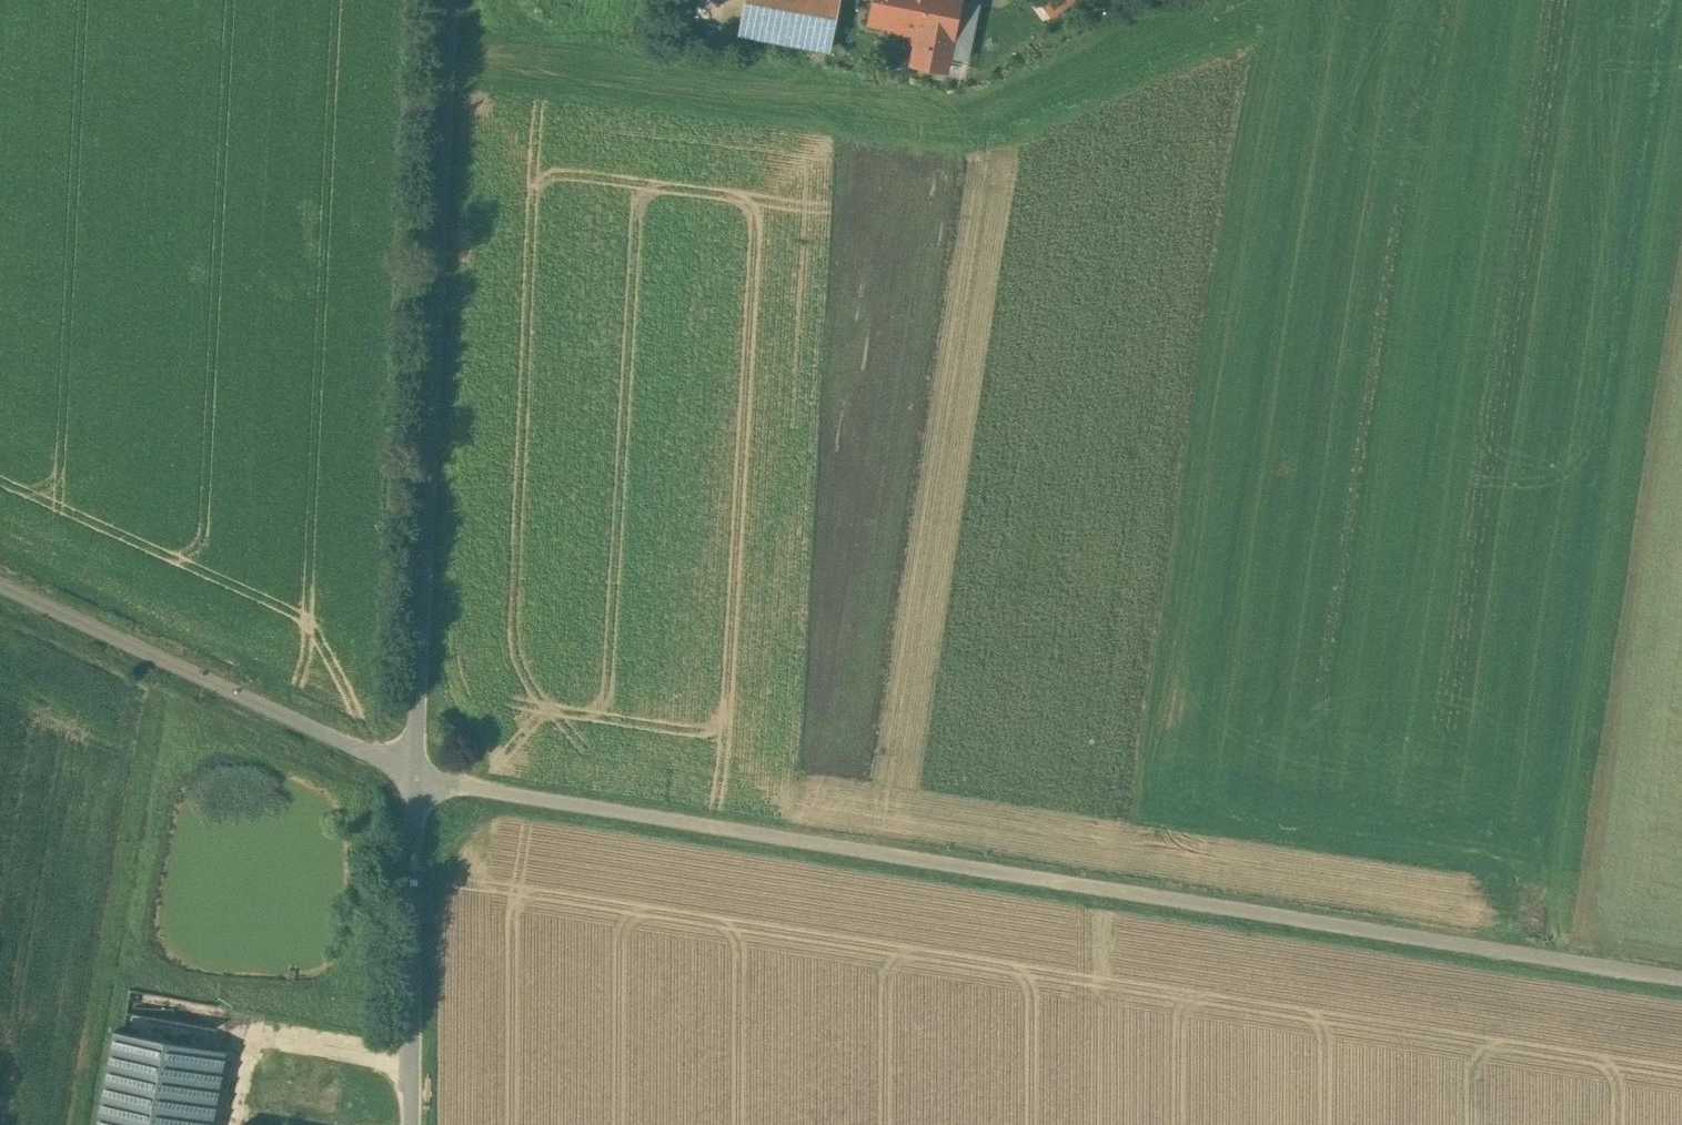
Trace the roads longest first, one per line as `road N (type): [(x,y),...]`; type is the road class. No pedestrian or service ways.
road 1 (unclassified): [(415,775),(1681,979)]
road 2 (unclassified): [(415,775),(448,0)]
road 3 (unclassified): [(0,589),(415,775)]
road 4 (unclassified): [(414,1124),(415,775)]

